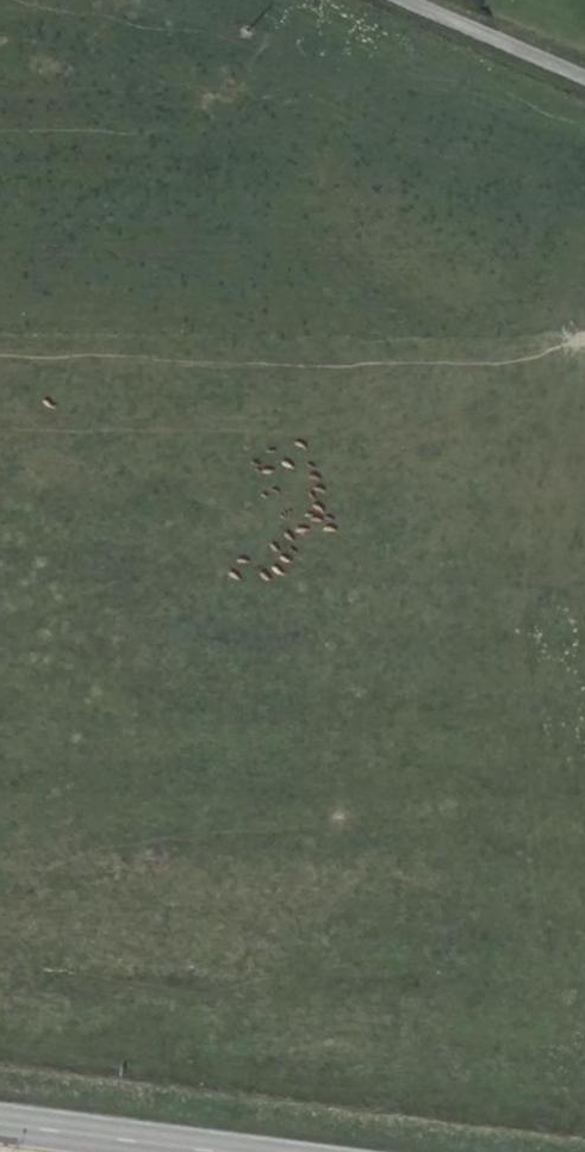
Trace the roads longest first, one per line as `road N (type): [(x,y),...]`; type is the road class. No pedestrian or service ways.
road 1 (primary): [(0,1125),(201,1151)]
road 2 (residential): [(584,76),(399,0)]

